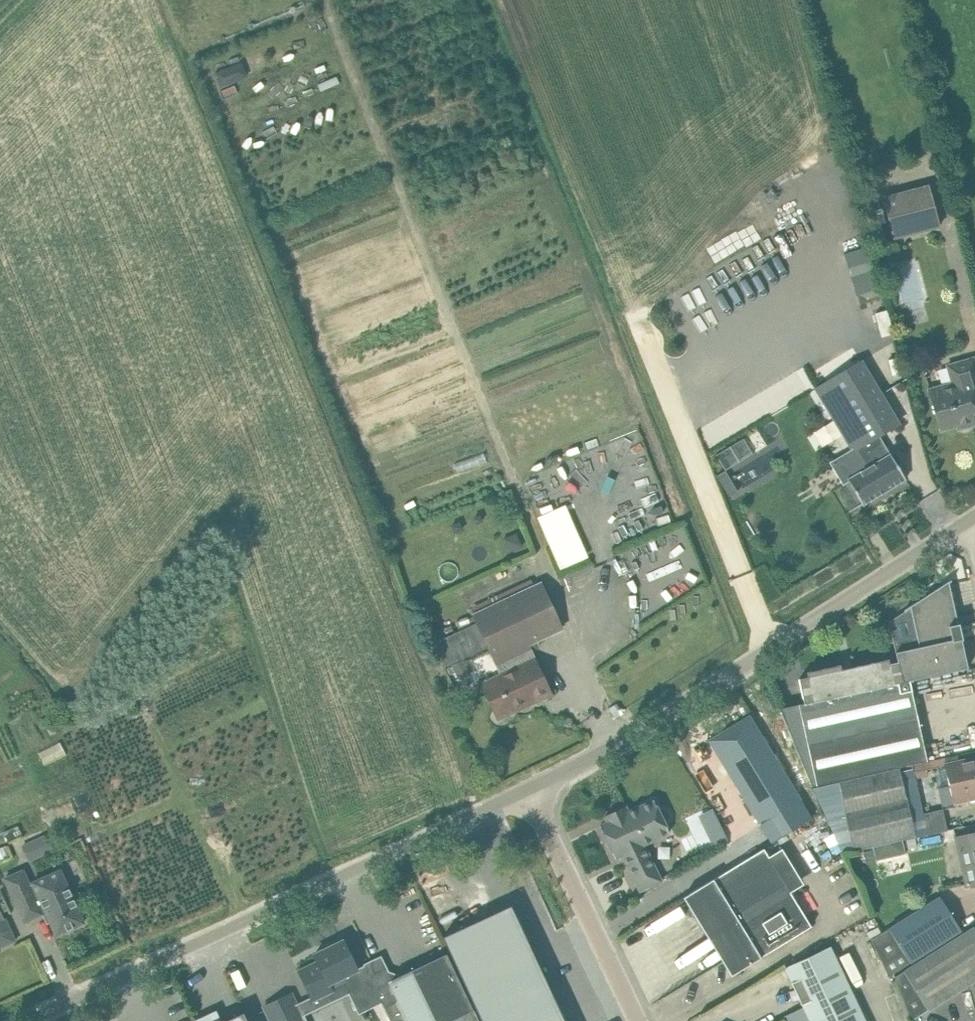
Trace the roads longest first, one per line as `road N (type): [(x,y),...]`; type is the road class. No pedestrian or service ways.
road 1 (unclassified): [(33,1020),(529,795)]
road 2 (unclassified): [(529,795),(693,702),(971,522)]
road 3 (unclassified): [(529,795),(636,1020)]

